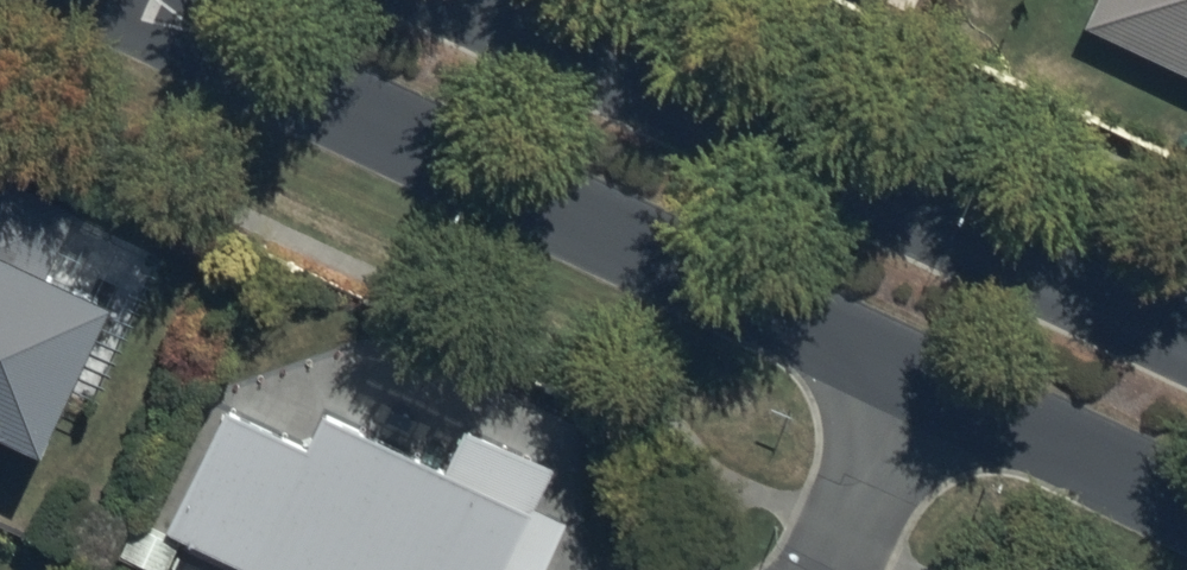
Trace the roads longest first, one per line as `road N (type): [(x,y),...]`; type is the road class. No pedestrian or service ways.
road 1 (tertiary): [(920,371),(134,0)]
road 2 (tertiary): [(462,0),(1186,337)]
road 3 (tertiary): [(1186,497),(920,371)]
road 4 (residential): [(920,371),(834,569)]

